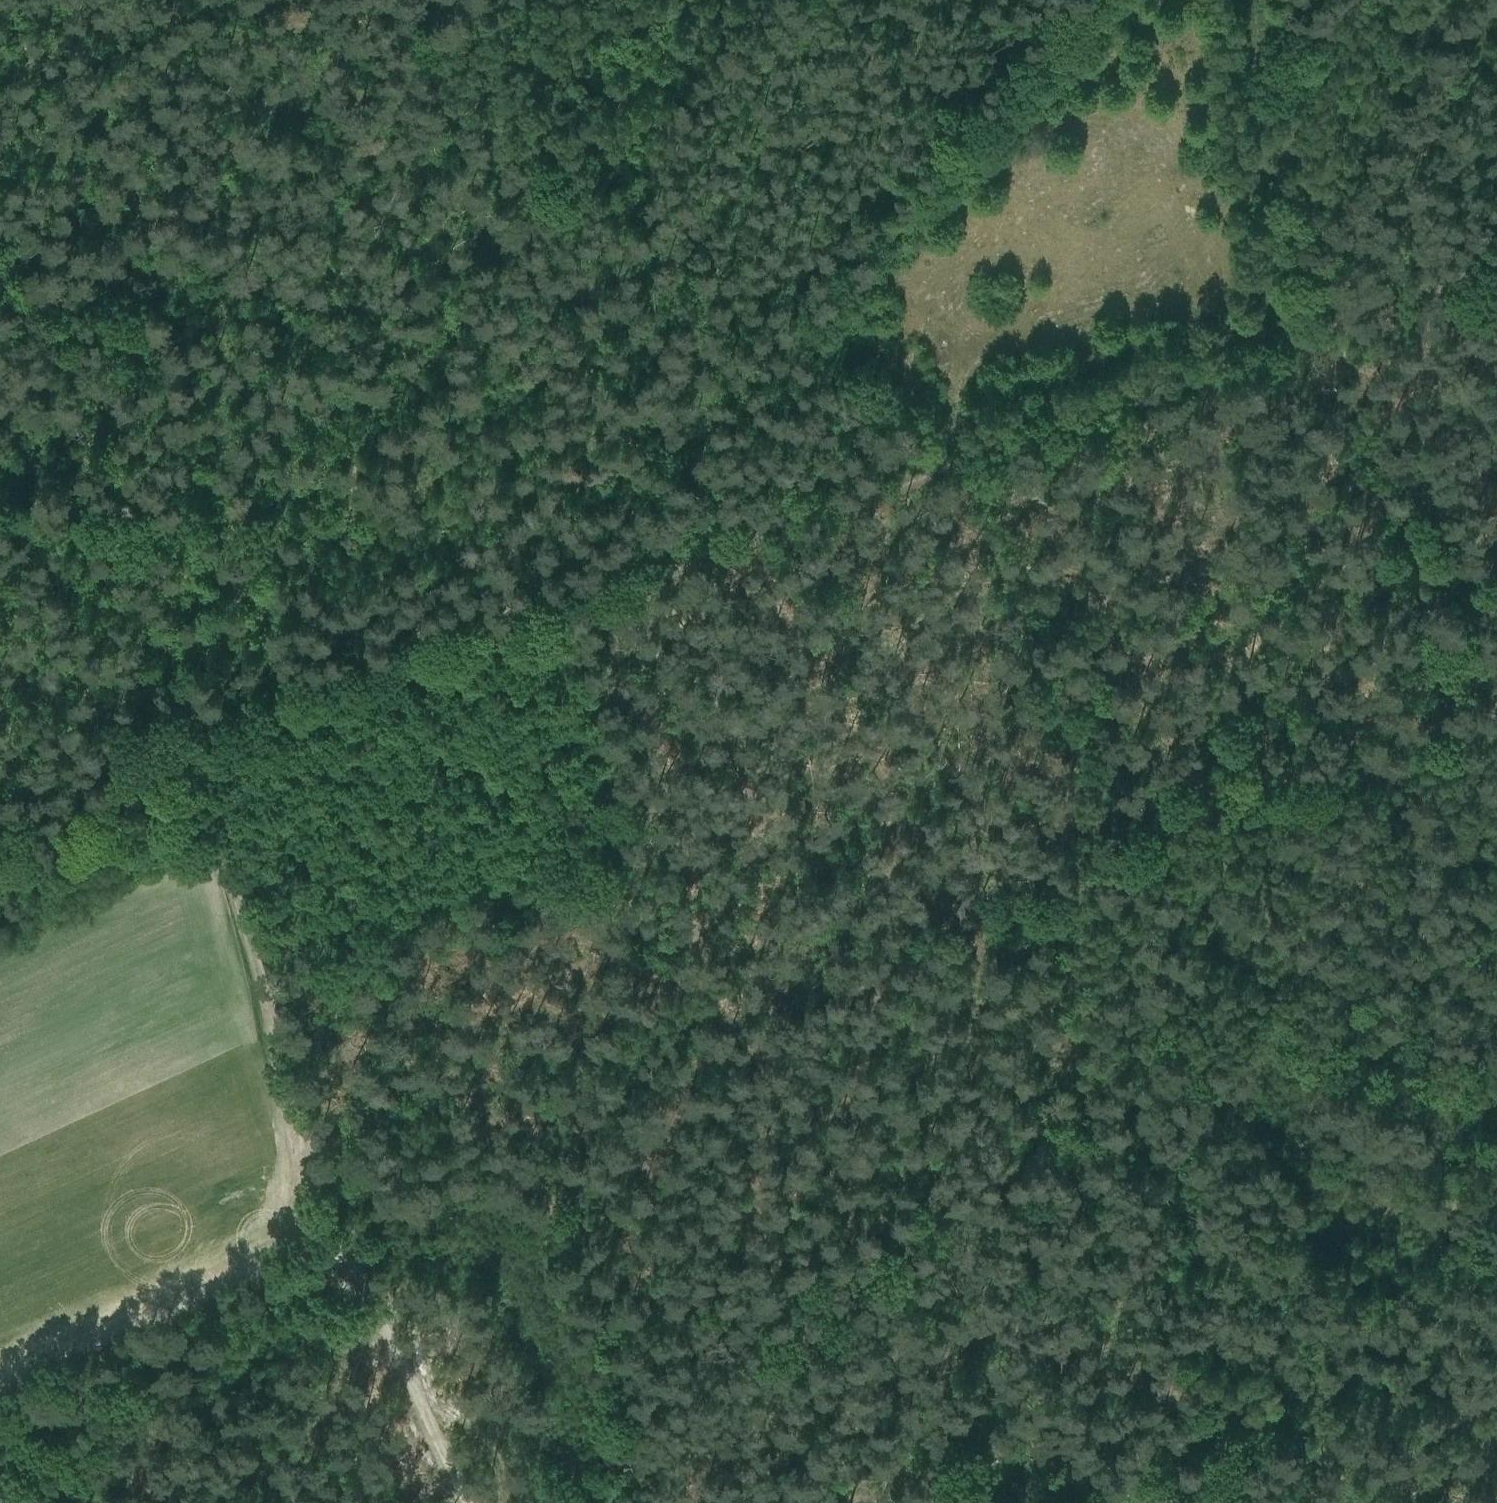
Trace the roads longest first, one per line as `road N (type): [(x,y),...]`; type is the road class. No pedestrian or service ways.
road 1 (track): [(0,510),(221,530),(258,546),(189,695),(194,738),(340,1237)]
road 2 (track): [(340,1237),(0,1388)]
road 3 (track): [(340,1237),(458,1502)]

